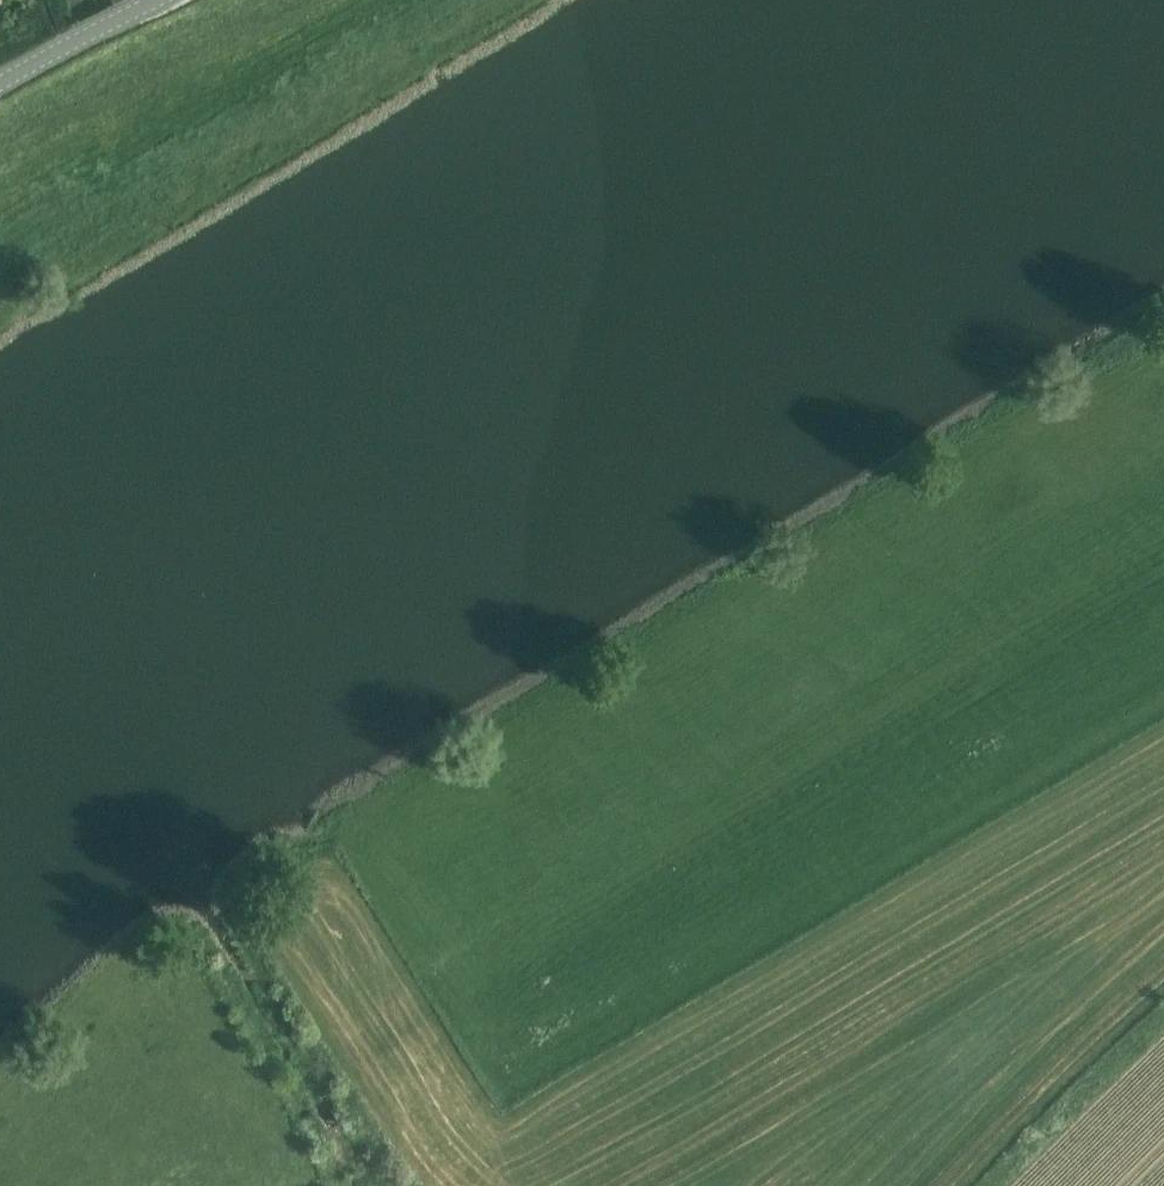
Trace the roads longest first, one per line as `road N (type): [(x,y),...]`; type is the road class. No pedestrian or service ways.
road 1 (unclassified): [(0,83),(156,0)]

